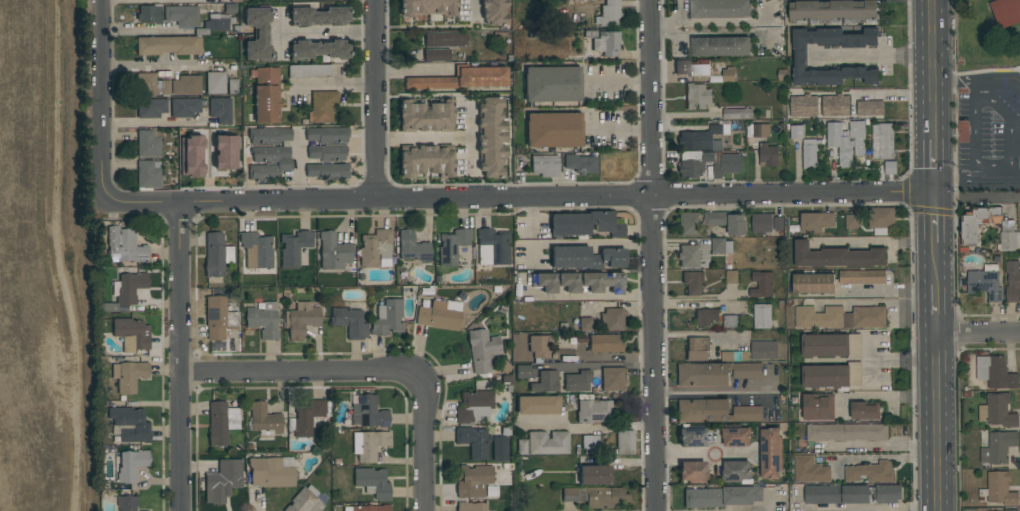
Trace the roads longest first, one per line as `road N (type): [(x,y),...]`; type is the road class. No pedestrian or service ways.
road 1 (residential): [(109,197),(125,203),(924,194)]
road 2 (residential): [(650,0),(657,510)]
road 3 (residential): [(179,202),(180,510)]
road 4 (secondary): [(948,510),(944,237)]
road 5 (residential): [(179,371),(418,376)]
road 6 (residential): [(376,0),(376,200)]
road 7 (residential): [(100,0),(101,184),(109,197)]
road 8 (secondary): [(944,199),(942,0)]
road 9 (secondary): [(925,334),(926,510)]
road 10 (residential): [(418,376),(424,510)]

